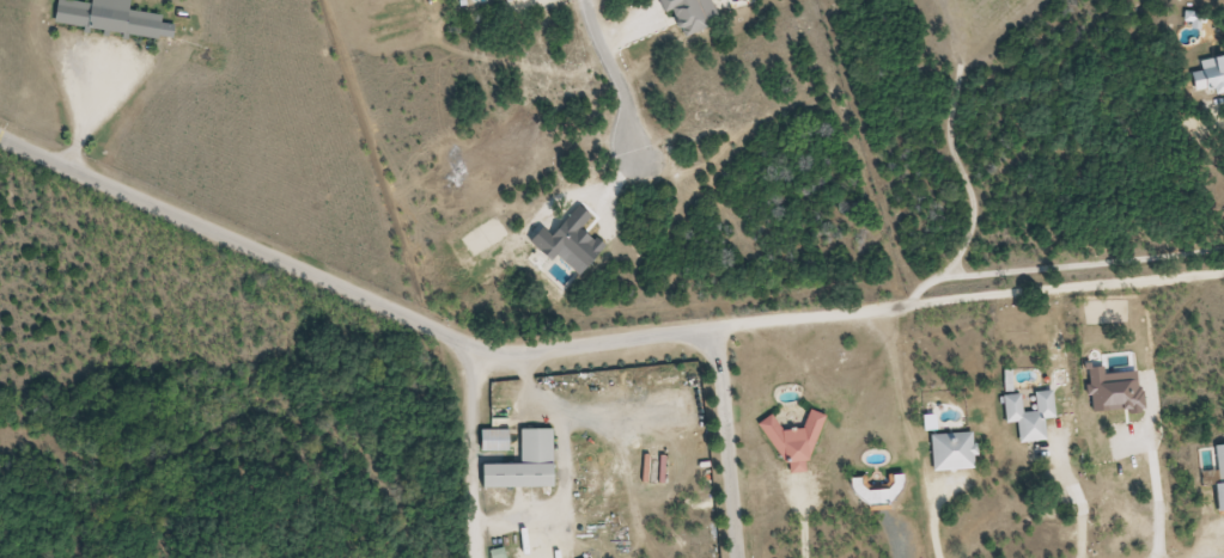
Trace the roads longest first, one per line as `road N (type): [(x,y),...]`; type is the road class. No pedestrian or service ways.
road 1 (residential): [(702,335),(503,354),(0,139)]
road 2 (residential): [(738,557),(715,347),(702,335)]
road 3 (residential): [(474,557),(476,345)]
road 4 (residential): [(646,165),(585,0)]

